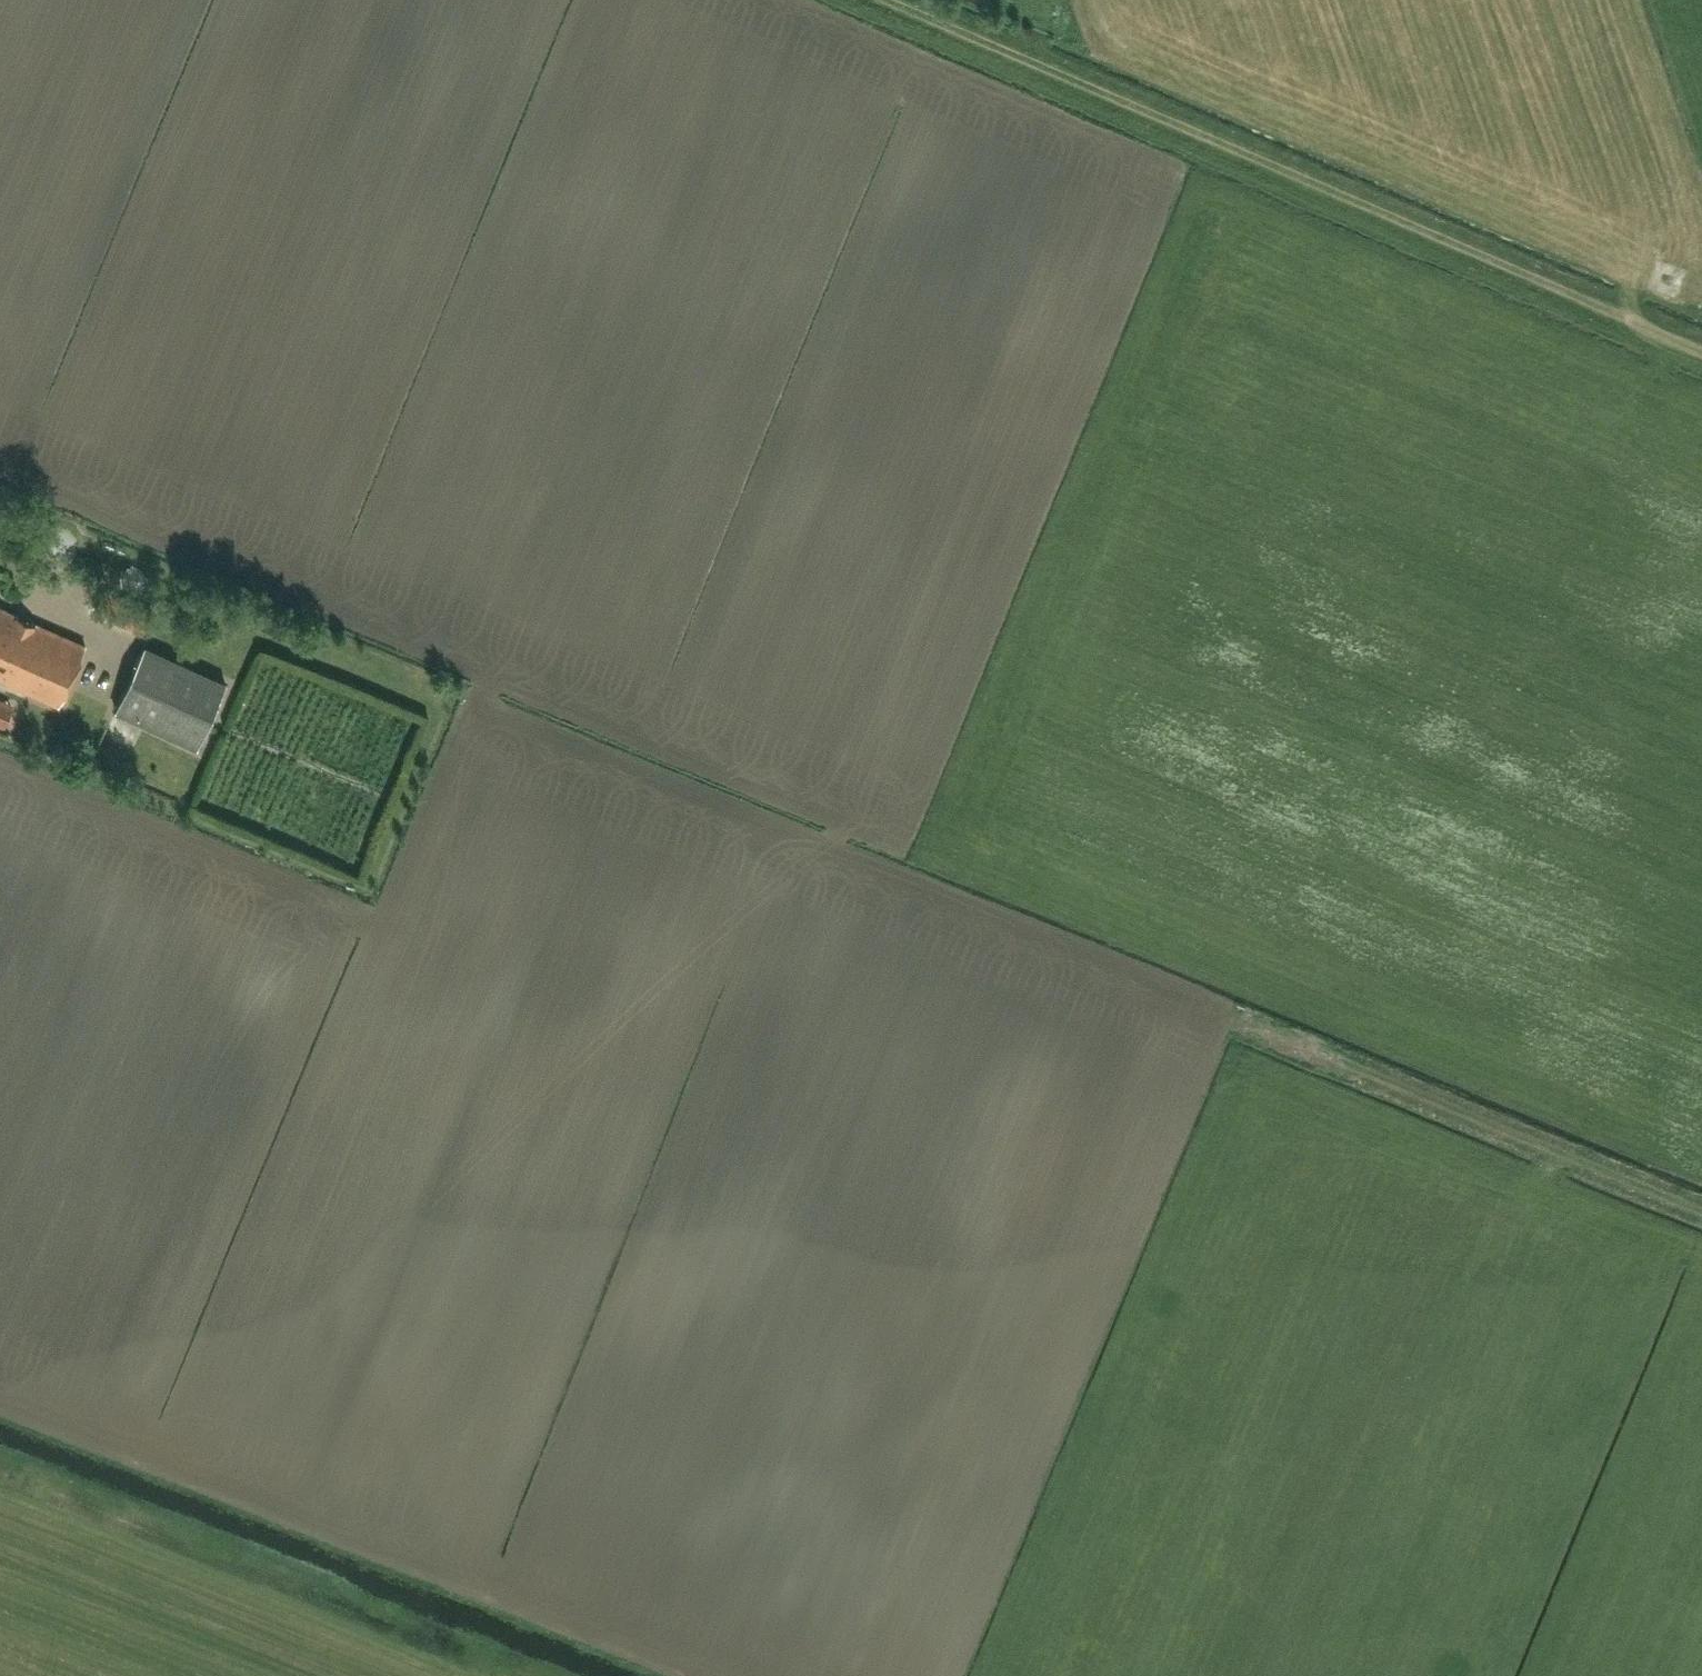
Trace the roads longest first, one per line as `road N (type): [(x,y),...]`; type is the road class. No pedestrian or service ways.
road 1 (track): [(1701,356),(885,0)]

